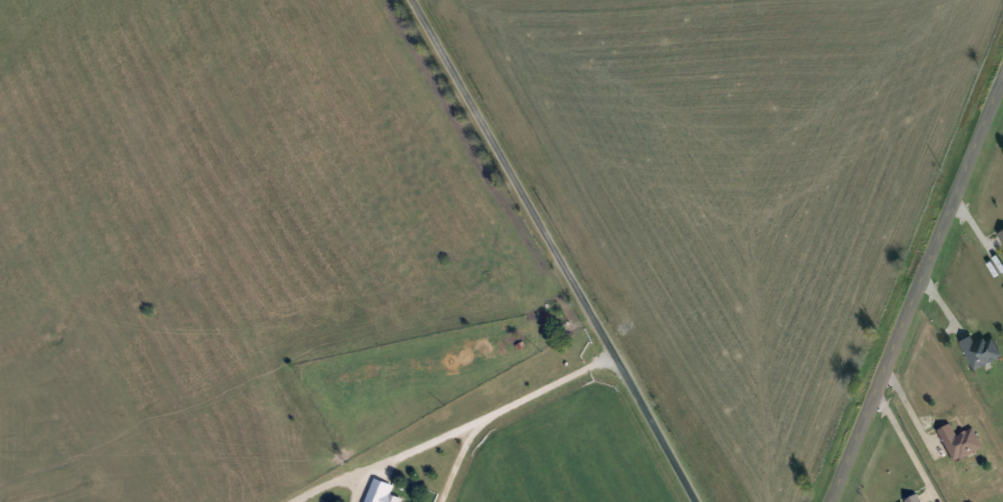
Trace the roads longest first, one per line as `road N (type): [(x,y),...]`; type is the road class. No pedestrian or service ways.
road 1 (residential): [(407,0),(694,501)]
road 2 (tertiary): [(1002,63),(824,501)]
road 3 (residential): [(356,501),(371,473),(391,459),(474,422),(441,501)]
road 4 (residential): [(610,352),(474,422)]

